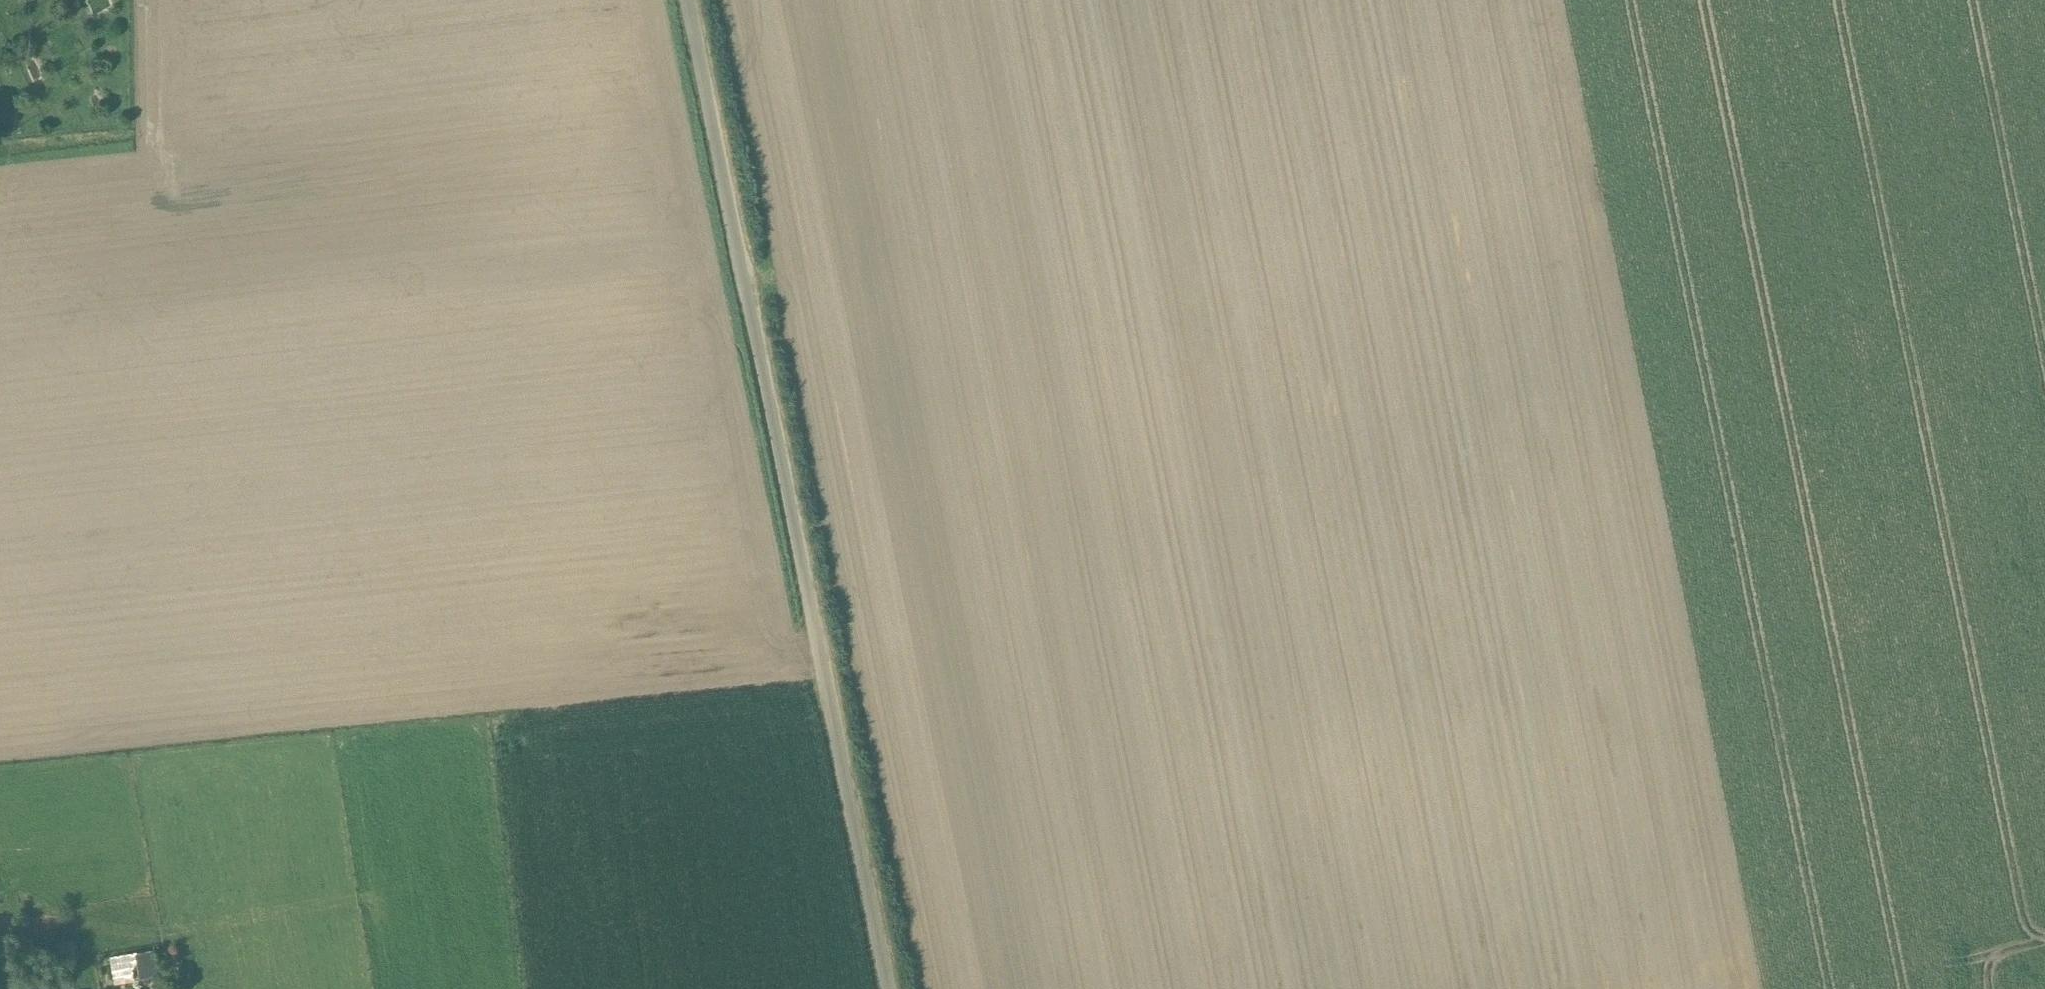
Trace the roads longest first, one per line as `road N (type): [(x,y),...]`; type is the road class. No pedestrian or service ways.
road 1 (residential): [(693,0),(895,988)]

